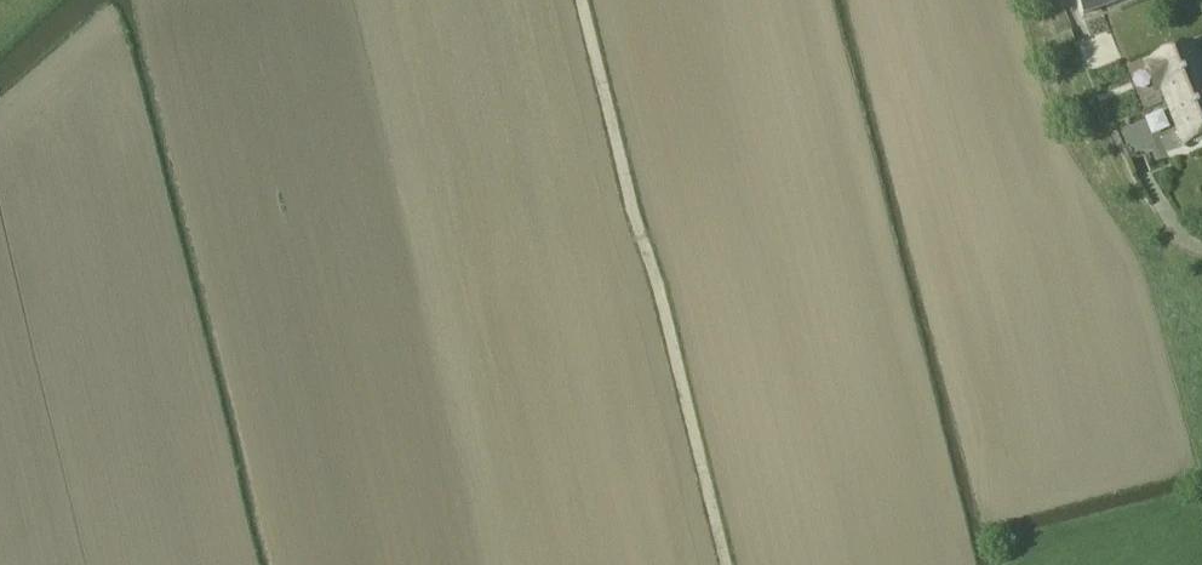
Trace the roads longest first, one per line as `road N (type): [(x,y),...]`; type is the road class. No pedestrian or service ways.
road 1 (track): [(724,564),(582,0)]

